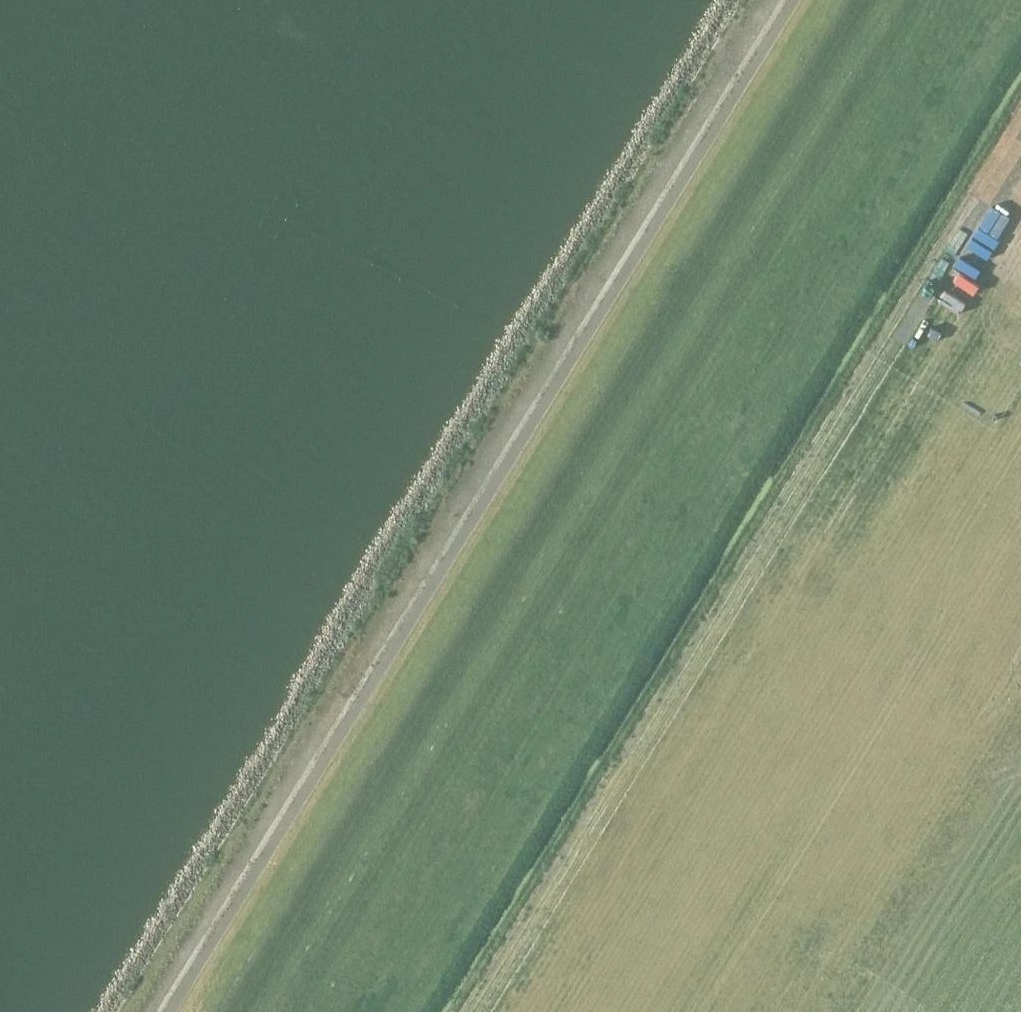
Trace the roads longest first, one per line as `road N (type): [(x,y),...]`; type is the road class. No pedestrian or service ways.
road 1 (unclassified): [(169,1011),(793,0)]

